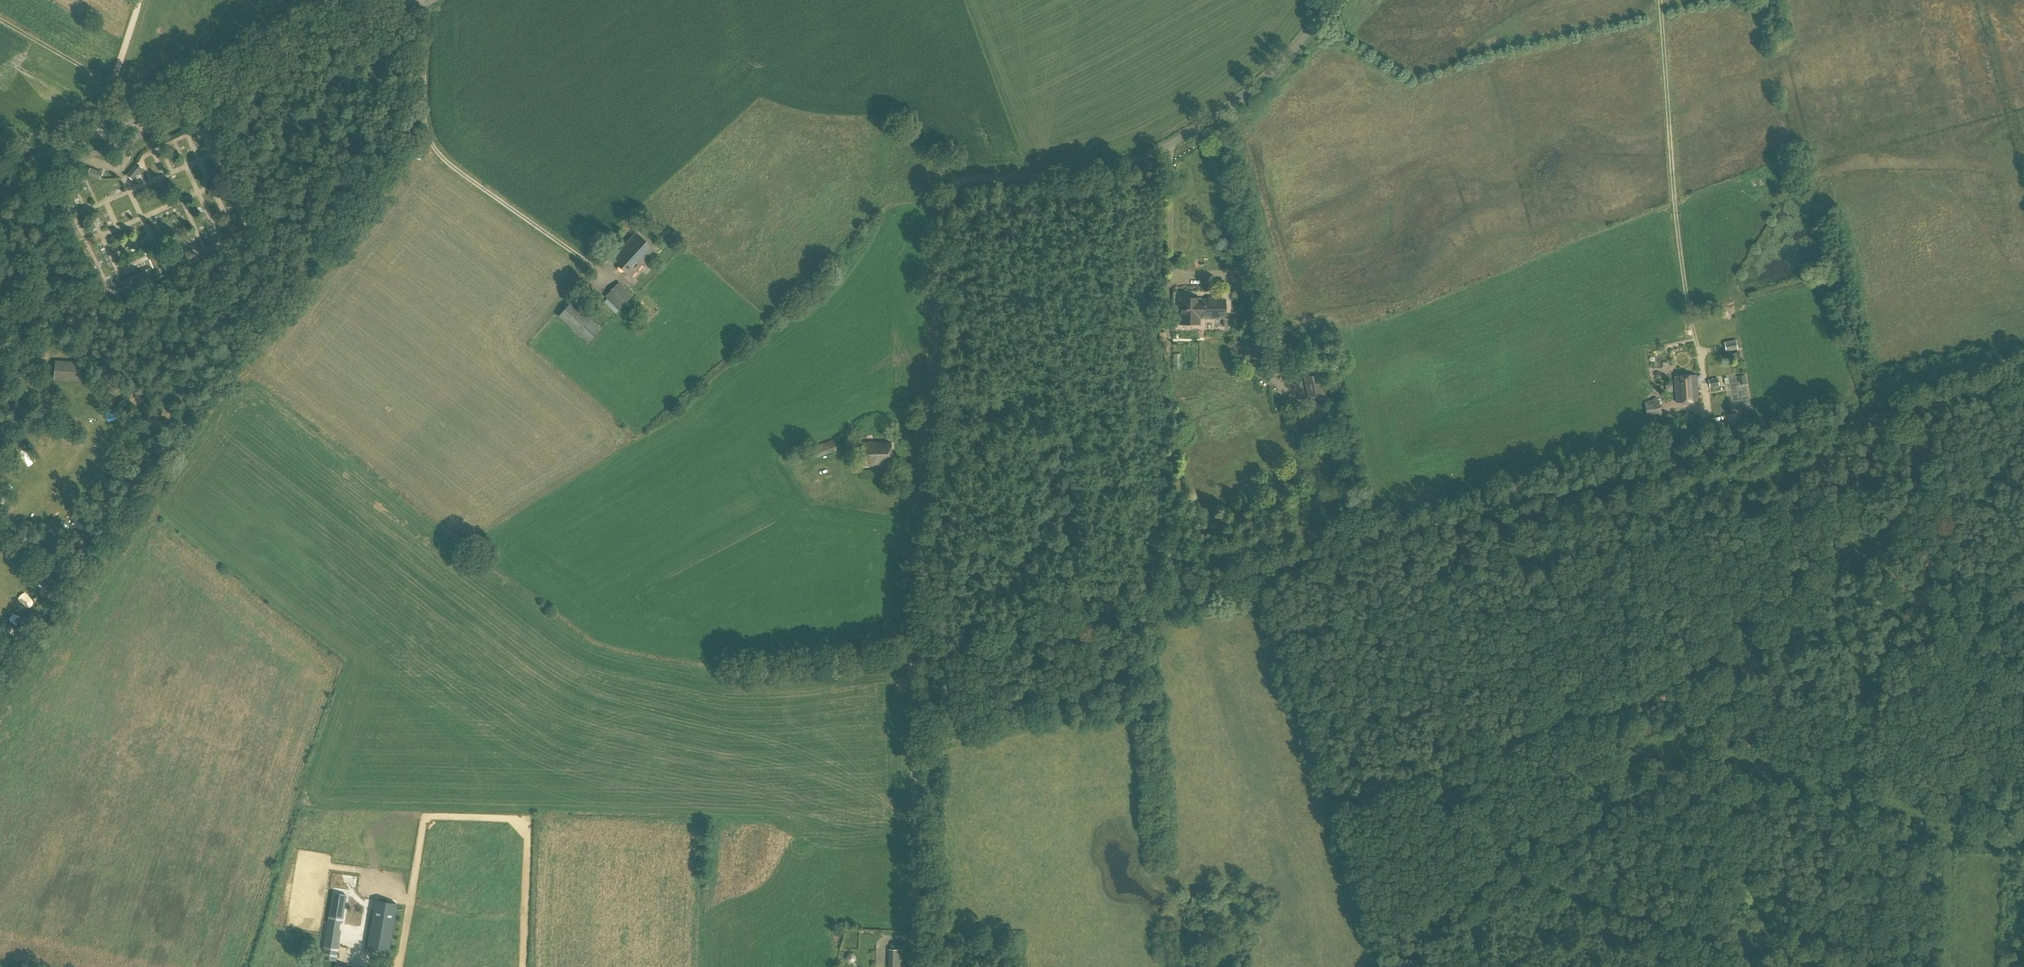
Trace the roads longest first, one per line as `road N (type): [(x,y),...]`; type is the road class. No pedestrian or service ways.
road 1 (unclassified): [(913,966),(906,610),(947,189),(961,177),(1066,174),(1129,160),(1234,99),(1329,0)]
road 2 (track): [(2023,379),(909,659)]
road 3 (tertiary): [(0,174),(409,0)]
road 4 (track): [(1707,423),(1659,0)]
road 5 (track): [(604,278),(435,150),(420,106),(422,0)]
road 6 (track): [(2023,842),(1982,837),(1849,793)]
road 7 (track): [(106,129),(139,0)]
road 8 (track): [(0,20),(111,90)]

